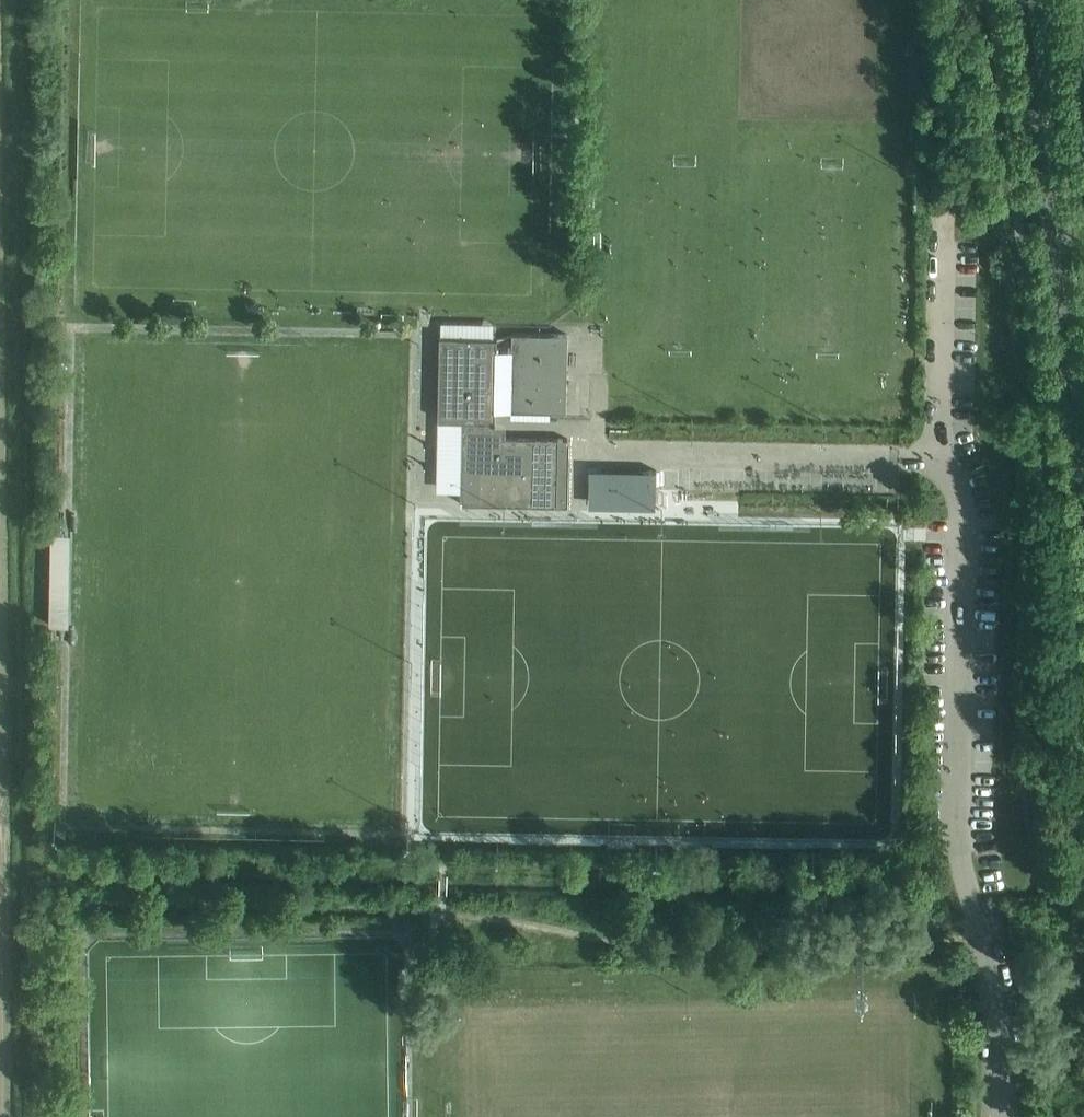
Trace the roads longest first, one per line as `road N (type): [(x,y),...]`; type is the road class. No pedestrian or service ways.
road 1 (tertiary): [(1083,394),(1033,0)]
road 2 (unclassified): [(999,1116),(1005,1052),(967,877)]

